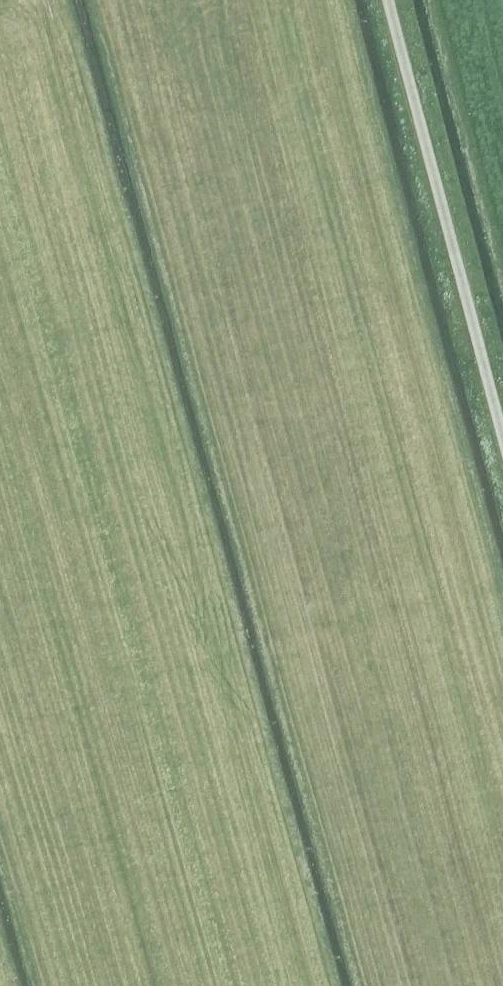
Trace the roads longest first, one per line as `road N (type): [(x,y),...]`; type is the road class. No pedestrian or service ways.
road 1 (unclassified): [(388,0),(502,440)]

